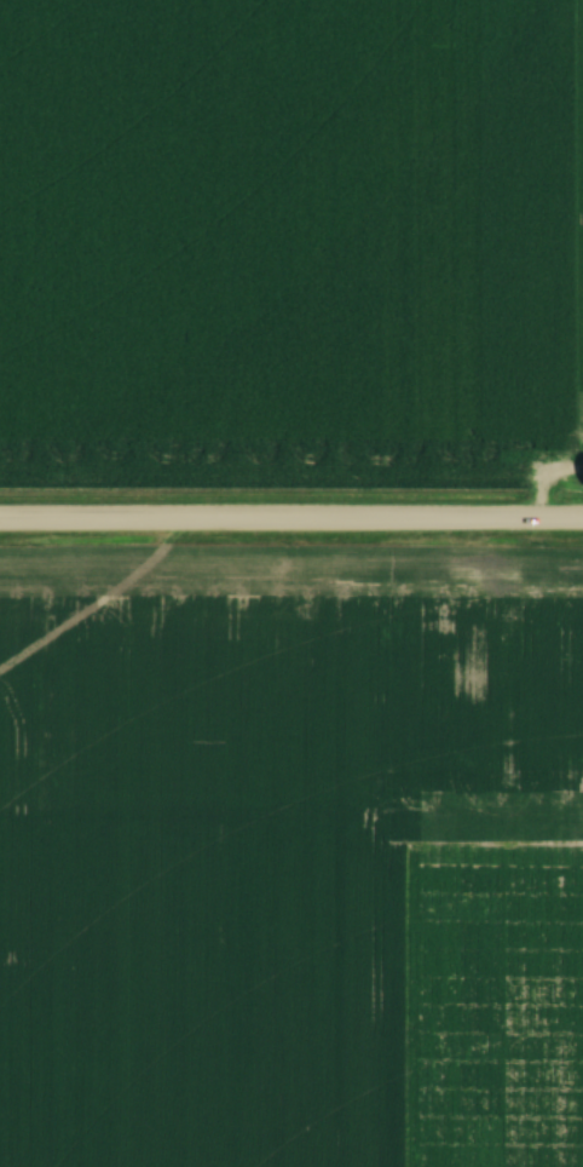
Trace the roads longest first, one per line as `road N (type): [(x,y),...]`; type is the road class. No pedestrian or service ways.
road 1 (residential): [(0,525),(582,521)]

